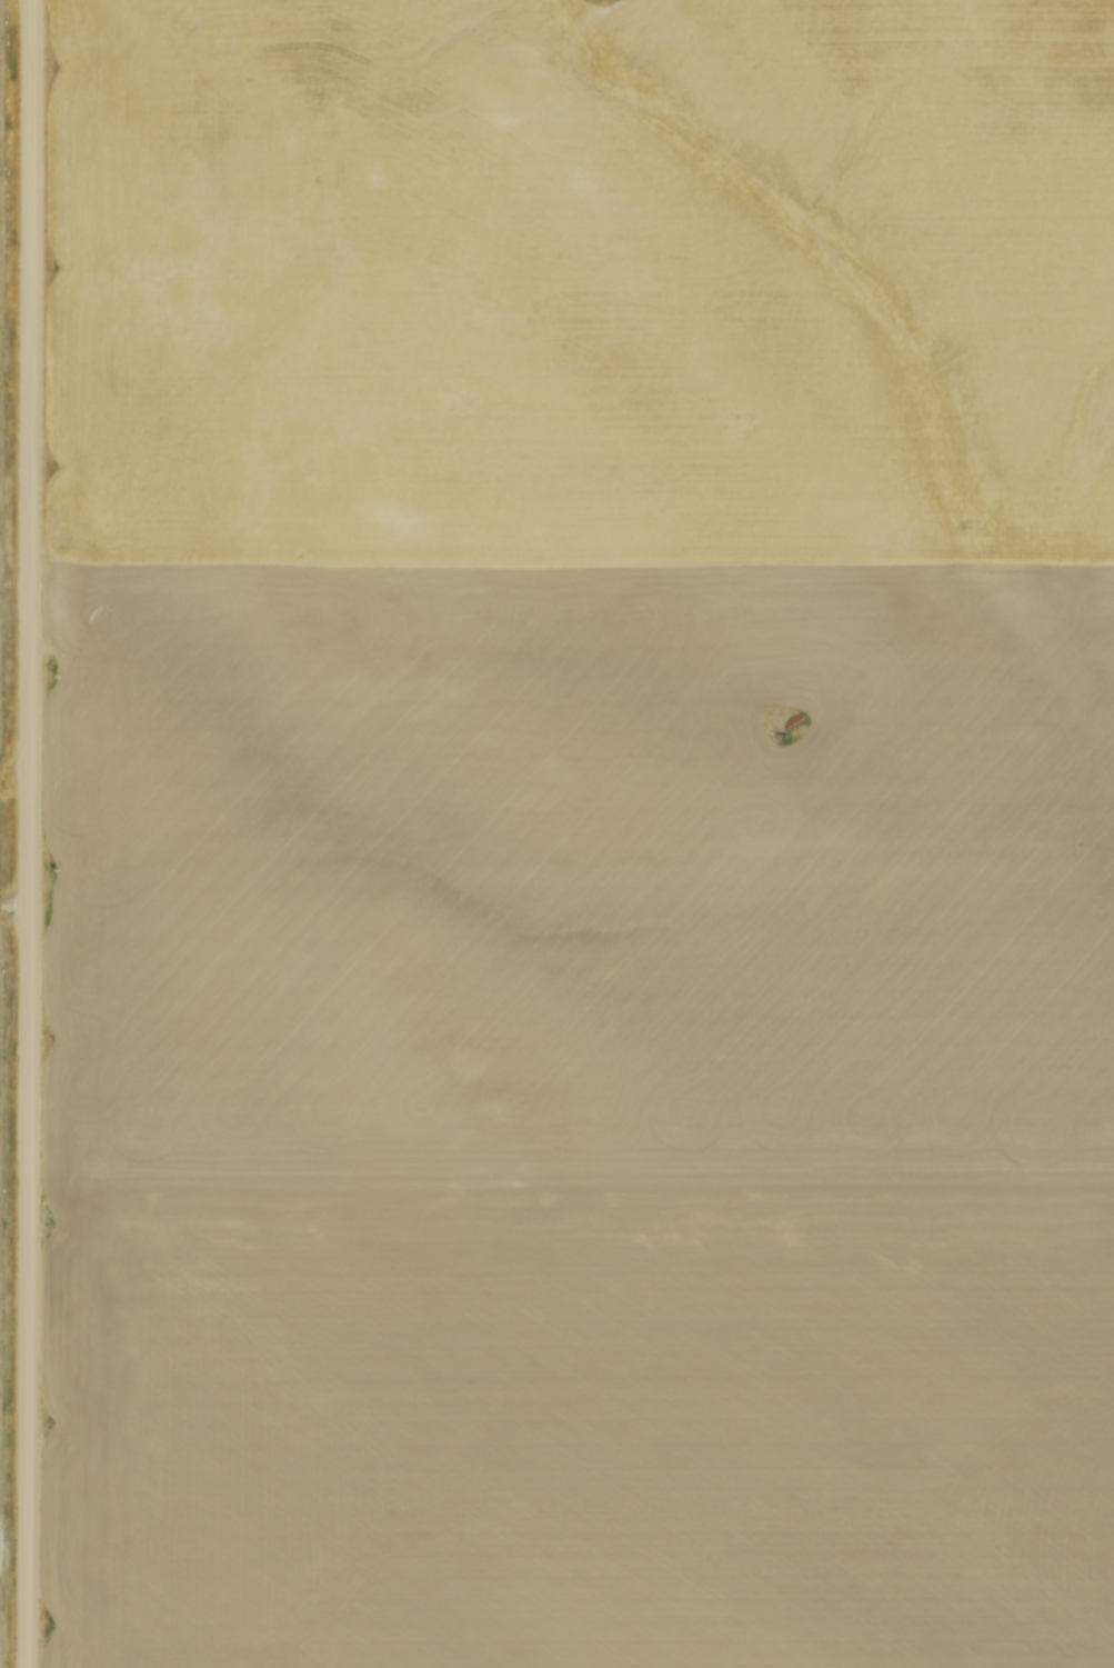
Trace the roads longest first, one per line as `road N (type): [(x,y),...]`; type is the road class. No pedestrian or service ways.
road 1 (residential): [(35,0),(29,1667)]

